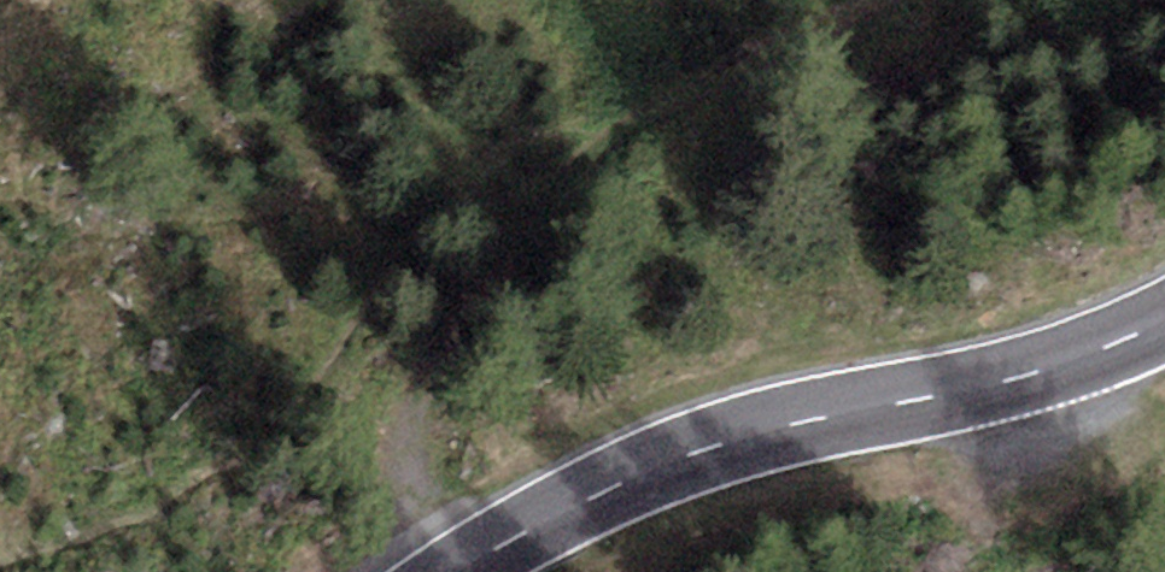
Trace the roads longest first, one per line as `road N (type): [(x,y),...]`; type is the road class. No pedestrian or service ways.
road 1 (track): [(892,0),(388,351),(422,571)]
road 2 (primary): [(1164,321),(992,380),(785,425),(663,465),(546,517),(456,571)]

